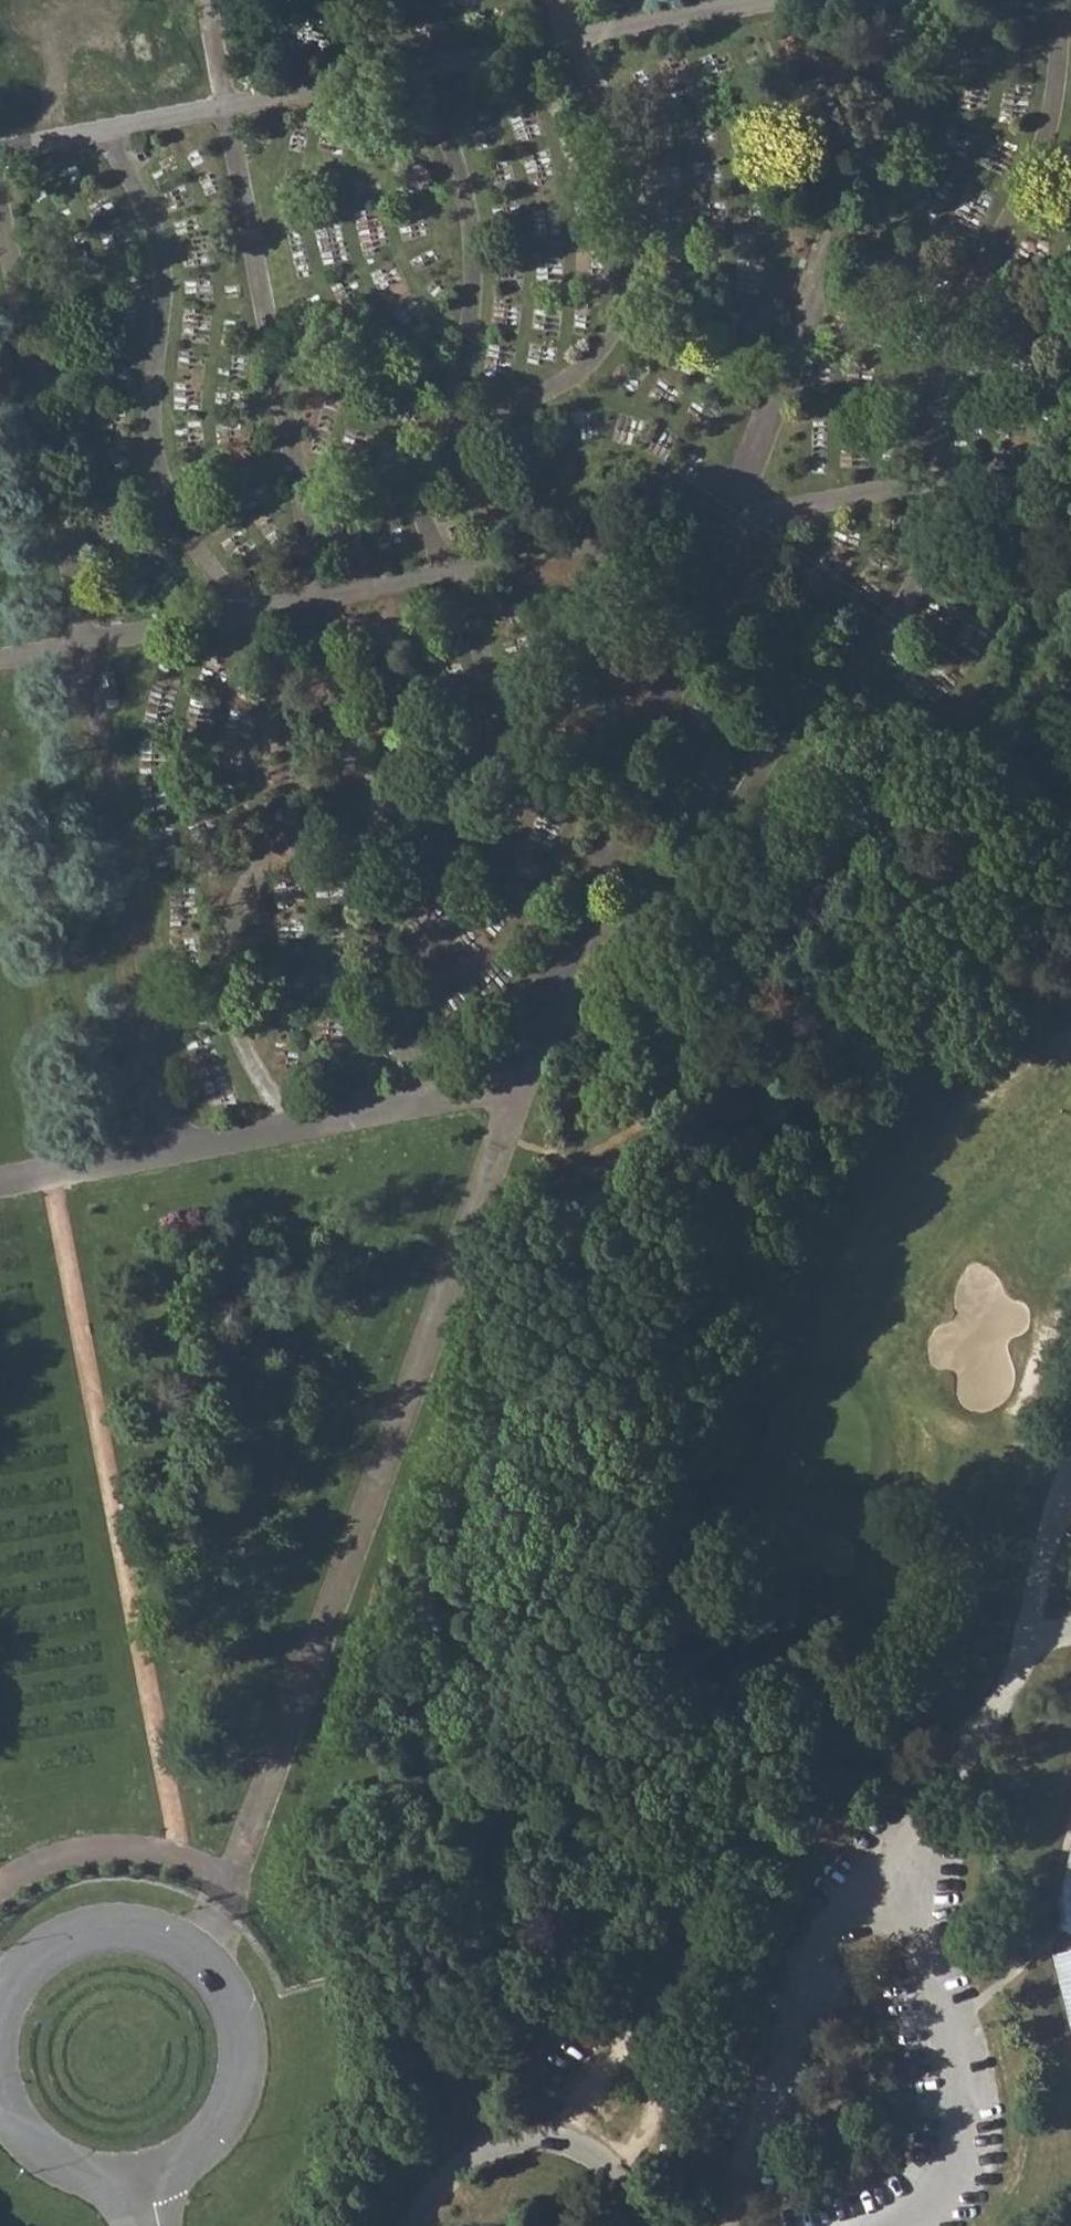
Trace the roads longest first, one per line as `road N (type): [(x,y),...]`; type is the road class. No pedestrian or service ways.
road 1 (tertiary): [(155,2173),(219,2134),(248,2066),(234,1994),(211,1964),(177,1941),(113,1930),(71,1942),(36,1967),(4,2026),(9,2095)]
road 2 (tertiary): [(9,2095),(32,2134),(67,2162),(110,2176),(155,2173)]

